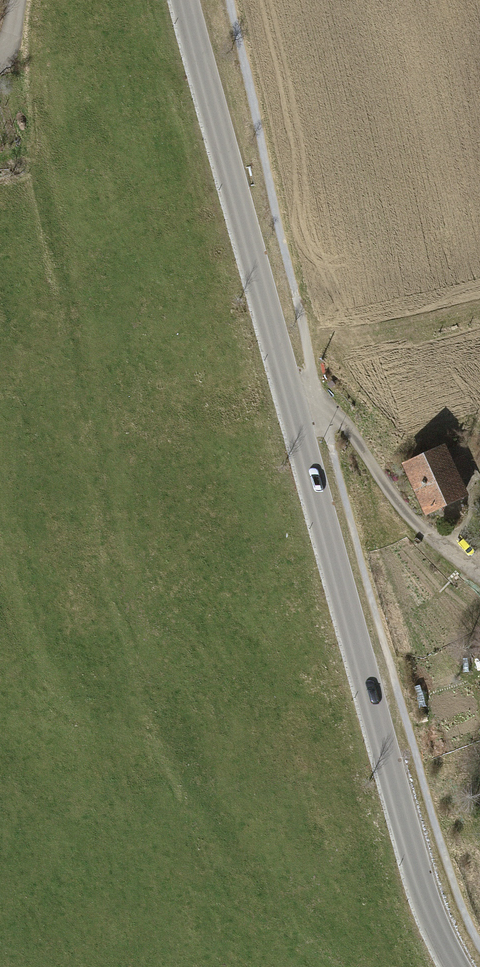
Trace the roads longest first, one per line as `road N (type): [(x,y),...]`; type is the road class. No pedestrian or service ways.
road 1 (tertiary): [(185,0),(404,822),(435,918),(461,966)]
road 2 (track): [(283,367),(351,433),(417,524),(479,577)]

